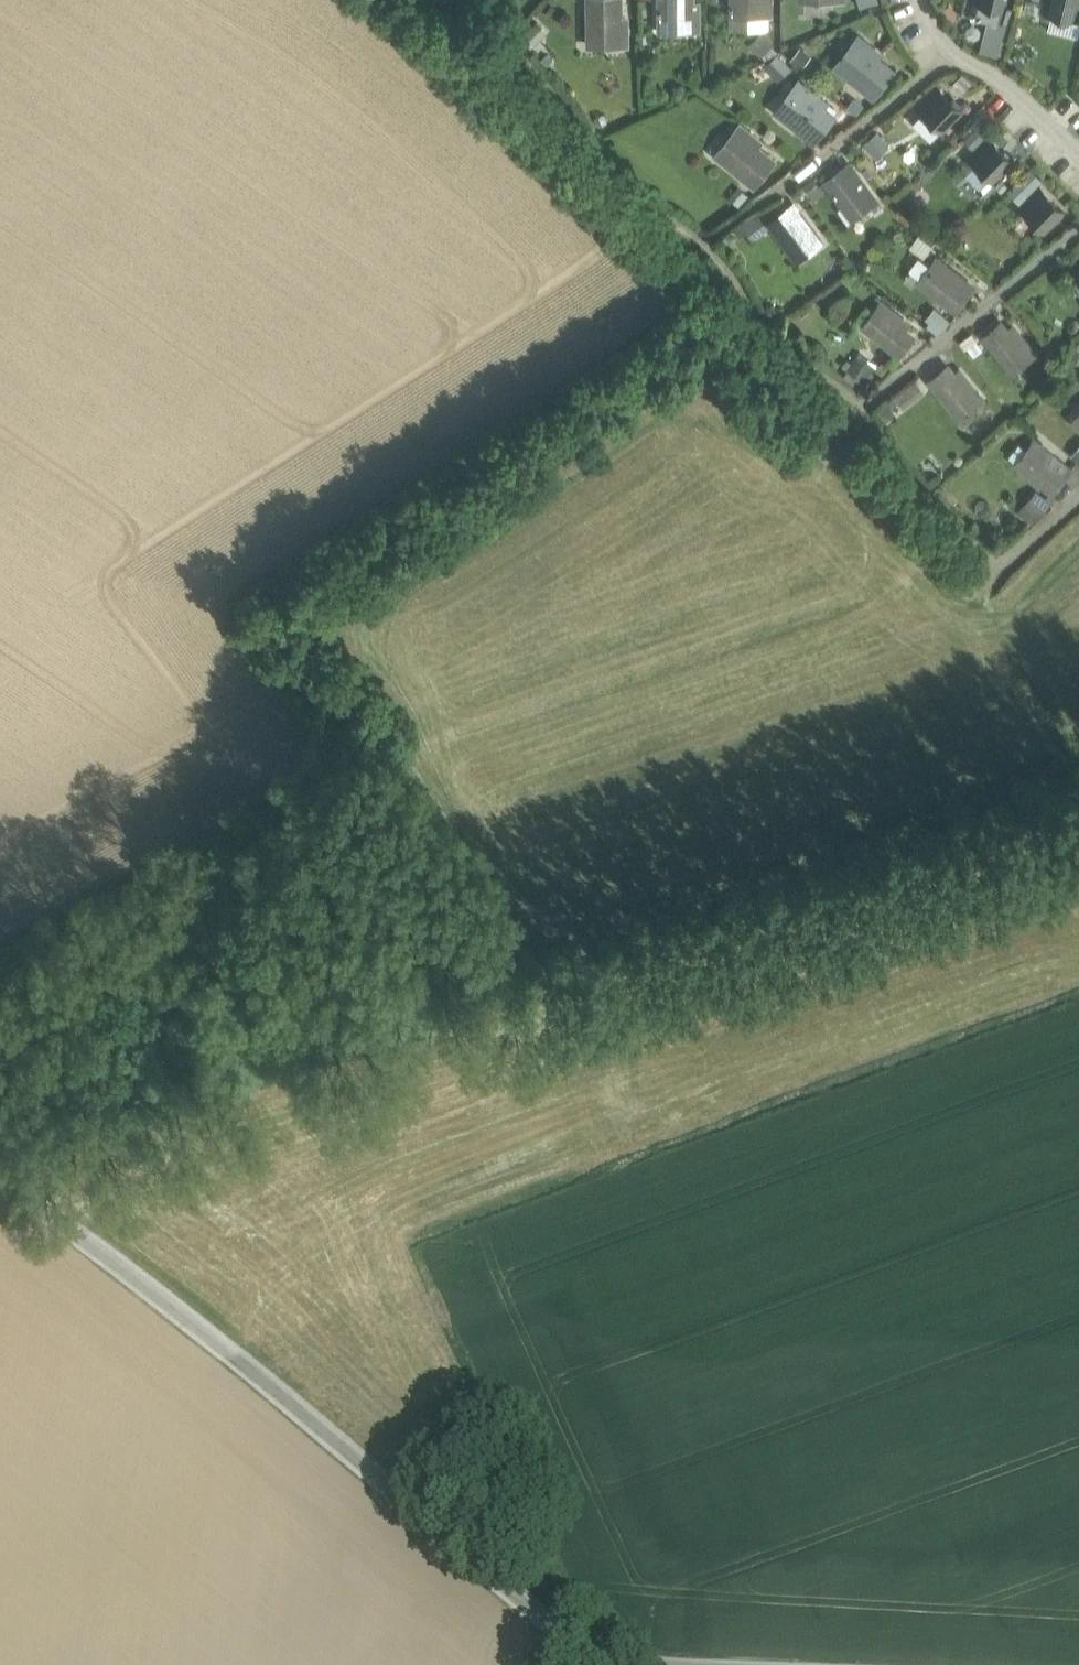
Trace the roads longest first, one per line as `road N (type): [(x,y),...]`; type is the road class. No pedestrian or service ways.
road 1 (unclassified): [(0,1177),(160,1296),(536,1608),(596,1650),(656,1664)]

